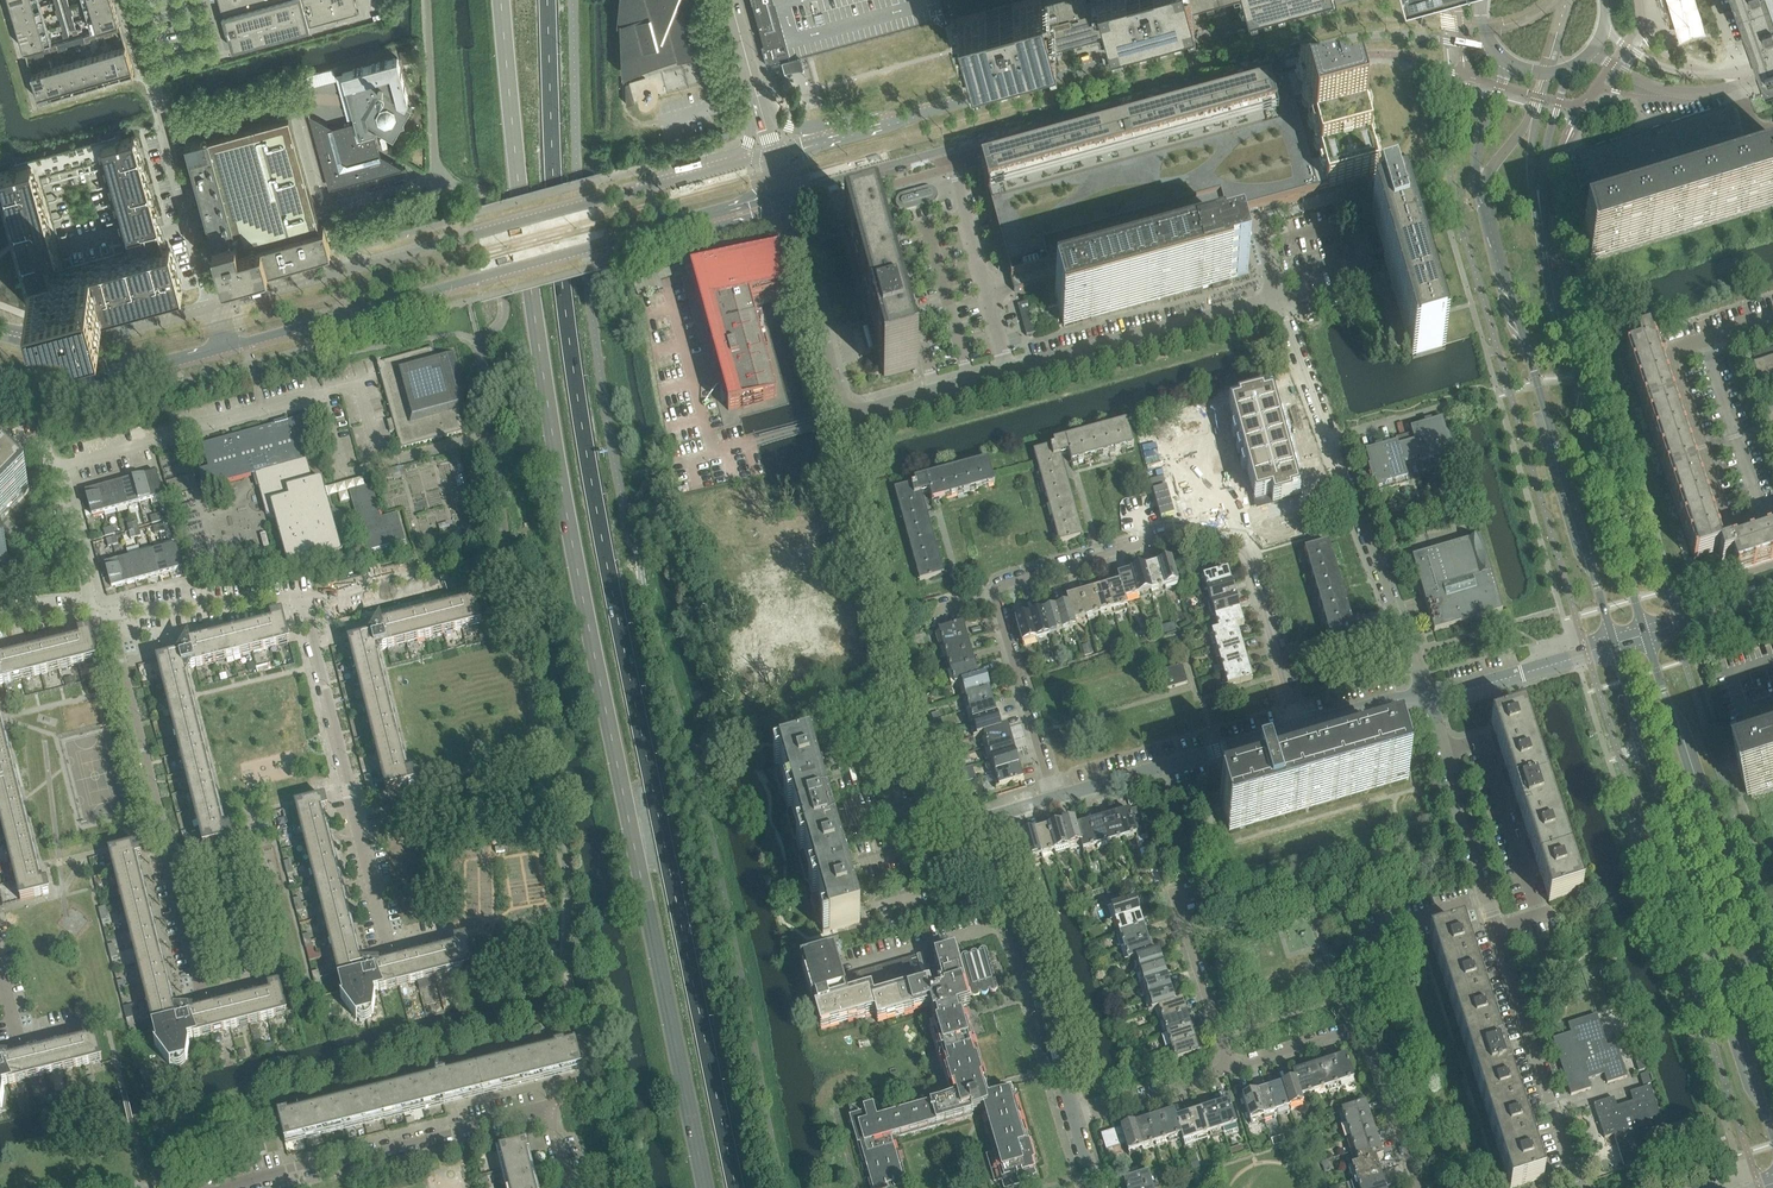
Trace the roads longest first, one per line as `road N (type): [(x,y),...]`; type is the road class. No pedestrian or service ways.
road 1 (primary): [(501,0),(541,374),(706,1187)]
road 2 (primary): [(737,1187),(618,628),(573,371),(552,160),(547,0)]
road 3 (tertiary): [(787,194),(1358,38),(1418,37),(1495,50)]
road 4 (residential): [(1058,795),(1000,594),(1174,534),(1247,547),(1298,726)]
road 5 (tertiary): [(1506,61),(1481,140),(1480,181),(1614,646)]
road 6 (tertiary): [(741,163),(213,309)]
road 7 (tertiary): [(225,349),(731,209)]
road 8 (tertiary): [(1614,646),(1772,1138)]
road 9 (residential): [(1579,1187),(1426,699)]
road 10 (tertiary): [(1328,0),(838,138)]
road 11 (residential): [(489,435),(343,471),(317,395),(54,470)]
road 12 (residential): [(271,973),(202,990),(111,615)]
road 13 (residential): [(843,415),(1279,299)]
road 14 (residential): [(1279,299),(1426,699)]
road 15 (tertiary): [(1647,636),(1546,228)]
road 16 (residential): [(453,933),(389,946),(306,603)]
road 17 (tertiary): [(1772,1031),(1647,636)]
road 18 (residential): [(169,132),(290,98),(299,104),(329,212),(427,181)]
road 19 (residential): [(217,1187),(552,1110)]
road 20 (residential): [(1772,514),(1735,526),(1673,347),(1772,314)]
road 21 (residential): [(981,817),(1081,1120)]
road 22 (residential): [(1546,228),(1761,162),(1739,78)]
road 23 (residential): [(1416,1187),(1374,1062),(1359,1041),(1345,1036),(1229,1068)]
road 24 (residential): [(906,690),(843,415)]
road 25 (residential): [(1058,795),(1298,726)]
road 26 (tertiary): [(0,377),(100,382),(225,349)]
road 27 (residential): [(843,415),(787,194)]
road 28 (tertiary): [(213,309),(77,342),(0,332)]
road 29 (residential): [(306,603),(506,552)]
road 30 (residential): [(111,615),(306,603)]
road 31 (residential): [(1614,646),(1426,699)]
road 32 (residential): [(1229,1068),(1174,888)]
road 33 (residential): [(213,309),(169,132)]
road 34 (residential): [(1584,60),(1606,61),(1669,93),(1739,78)]
road 35 (tertiary): [(1546,228),(1544,171),(1570,68)]
road 36 (residential): [(1229,1068),(1081,1120)]
road 37 (residential): [(981,817),(946,799),(906,690)]
road 38 (residential): [(1739,78),(1652,61),(1606,26)]
road 39 (residential): [(87,1024),(16,1042),(0,976)]
road 40 (residential): [(88,606),(54,470)]
road 41 (residential): [(1298,726),(1426,699)]

